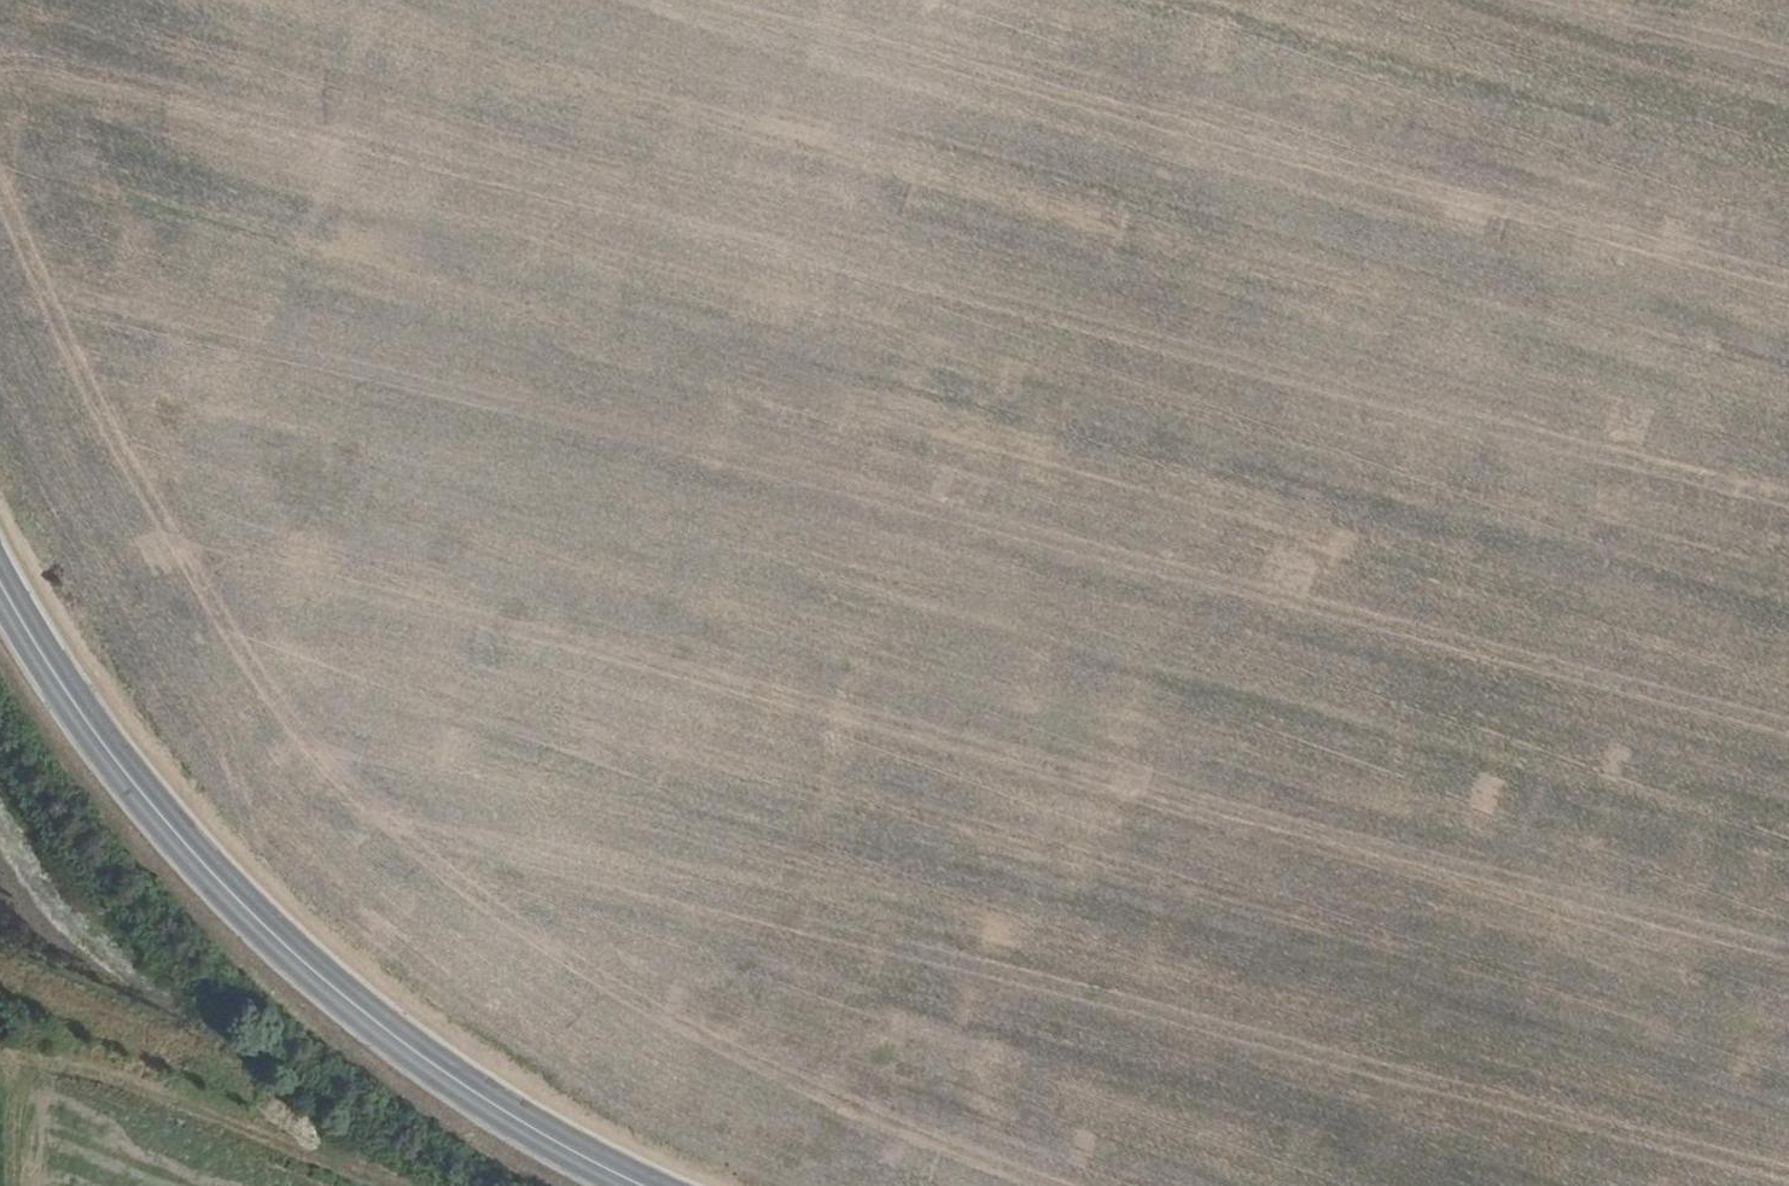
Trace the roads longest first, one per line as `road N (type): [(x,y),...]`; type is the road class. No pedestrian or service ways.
road 1 (secondary): [(0,582),(55,675),(139,785),(225,886),(328,982),(495,1104),(651,1185)]
road 2 (track): [(19,1115),(37,1091),(64,1078),(99,1074),(422,1185)]
road 3 (track): [(0,990),(233,1092)]

